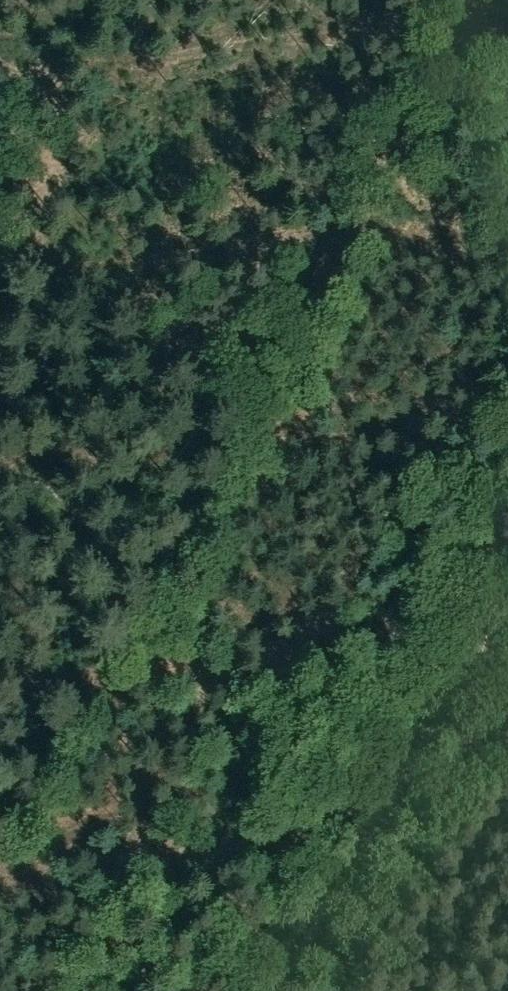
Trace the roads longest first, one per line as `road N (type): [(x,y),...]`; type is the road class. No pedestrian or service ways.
road 1 (track): [(0,55),(32,106),(0,160)]

